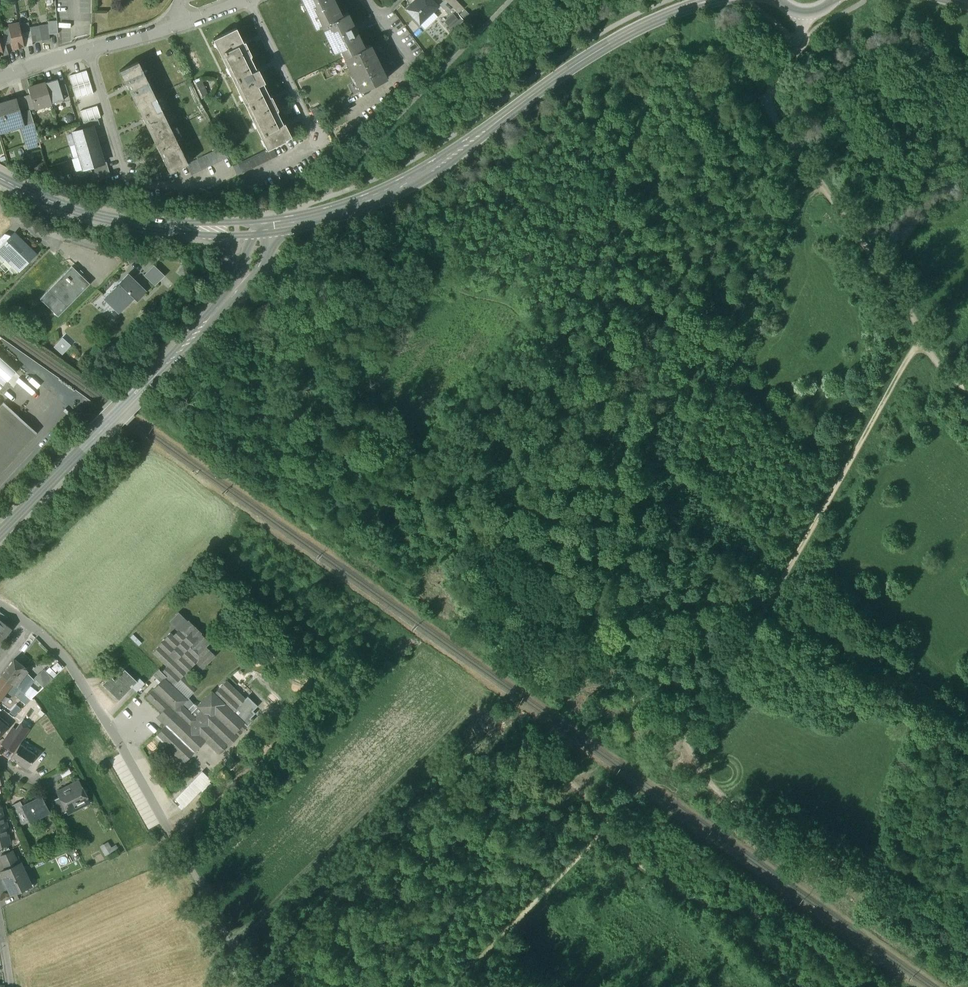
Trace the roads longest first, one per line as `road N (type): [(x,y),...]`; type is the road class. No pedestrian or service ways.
road 1 (secondary): [(714,0),(602,47),(418,177),(315,218),(260,229)]
road 2 (track): [(805,15),(768,103),(919,318),(925,338),(967,386)]
road 3 (residential): [(0,532),(239,288),(252,272),(260,229)]
road 4 (track): [(415,986),(398,893),(406,876),(539,775),(558,776),(611,824)]
road 5 (track): [(967,940),(665,769)]
road 6 (track): [(618,816),(654,875),(674,890),(790,931),(831,963),(840,986)]
road 7 (track): [(782,581),(925,338)]
road 8 (secondary): [(260,229),(186,229),(90,215),(0,179)]
road 9 (residential): [(178,847),(72,670),(29,626)]
road 10 (track): [(618,816),(456,986)]
road 11 (residential): [(246,0),(318,144)]
road 12 (track): [(782,581),(696,717)]
road 13 (track): [(247,986),(178,847)]
road 14 (residential): [(126,256),(33,228),(0,207)]
road 15 (residential): [(89,50),(127,175)]

